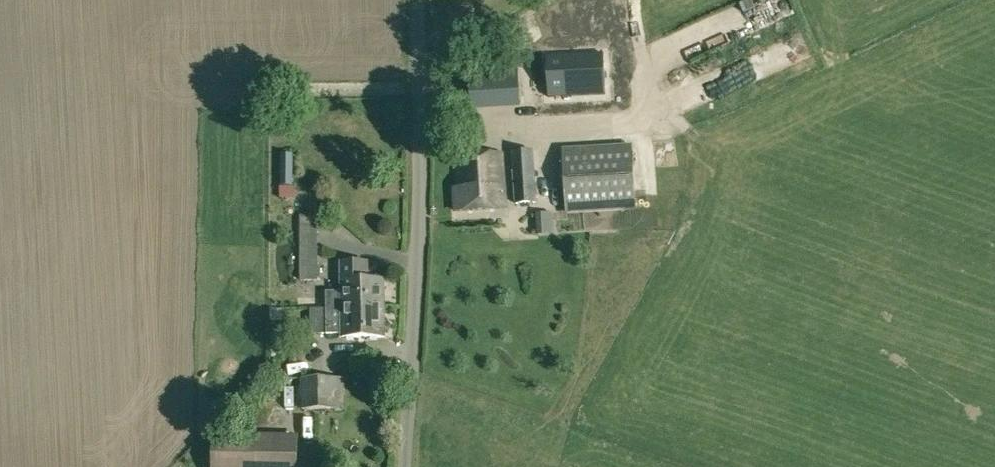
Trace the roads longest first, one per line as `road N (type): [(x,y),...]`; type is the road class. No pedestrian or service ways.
road 1 (unclassified): [(399,466),(420,217),(417,0)]

